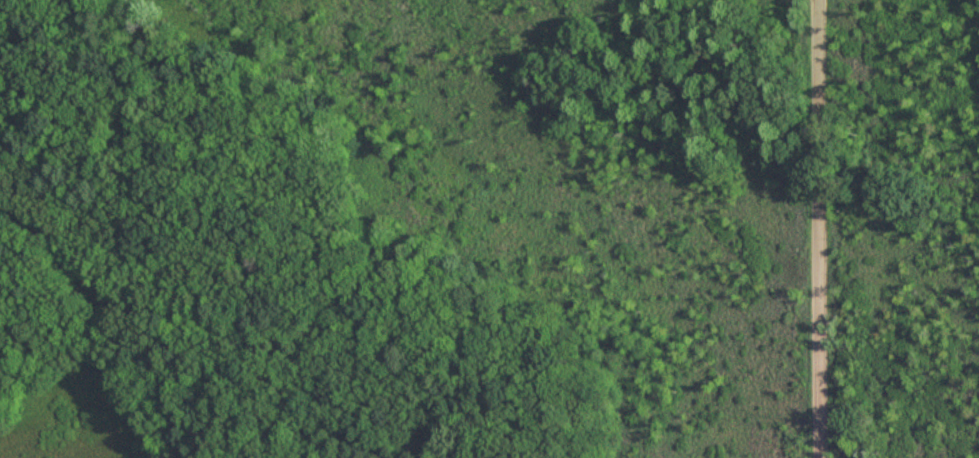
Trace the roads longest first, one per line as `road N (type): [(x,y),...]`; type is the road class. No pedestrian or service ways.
road 1 (residential): [(820,457),(818,0)]

